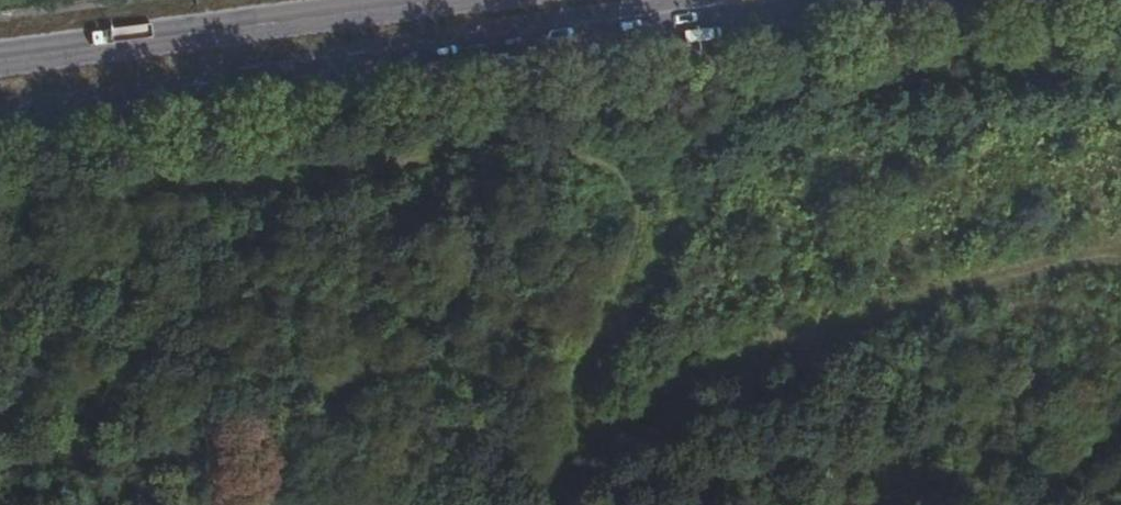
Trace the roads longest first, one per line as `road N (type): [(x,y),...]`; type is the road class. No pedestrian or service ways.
road 1 (primary): [(278,80),(913,0)]
road 2 (primary): [(455,0),(0,60)]
road 3 (unclassified): [(278,80),(424,38),(686,0)]
road 4 (primary): [(0,115),(278,80)]

